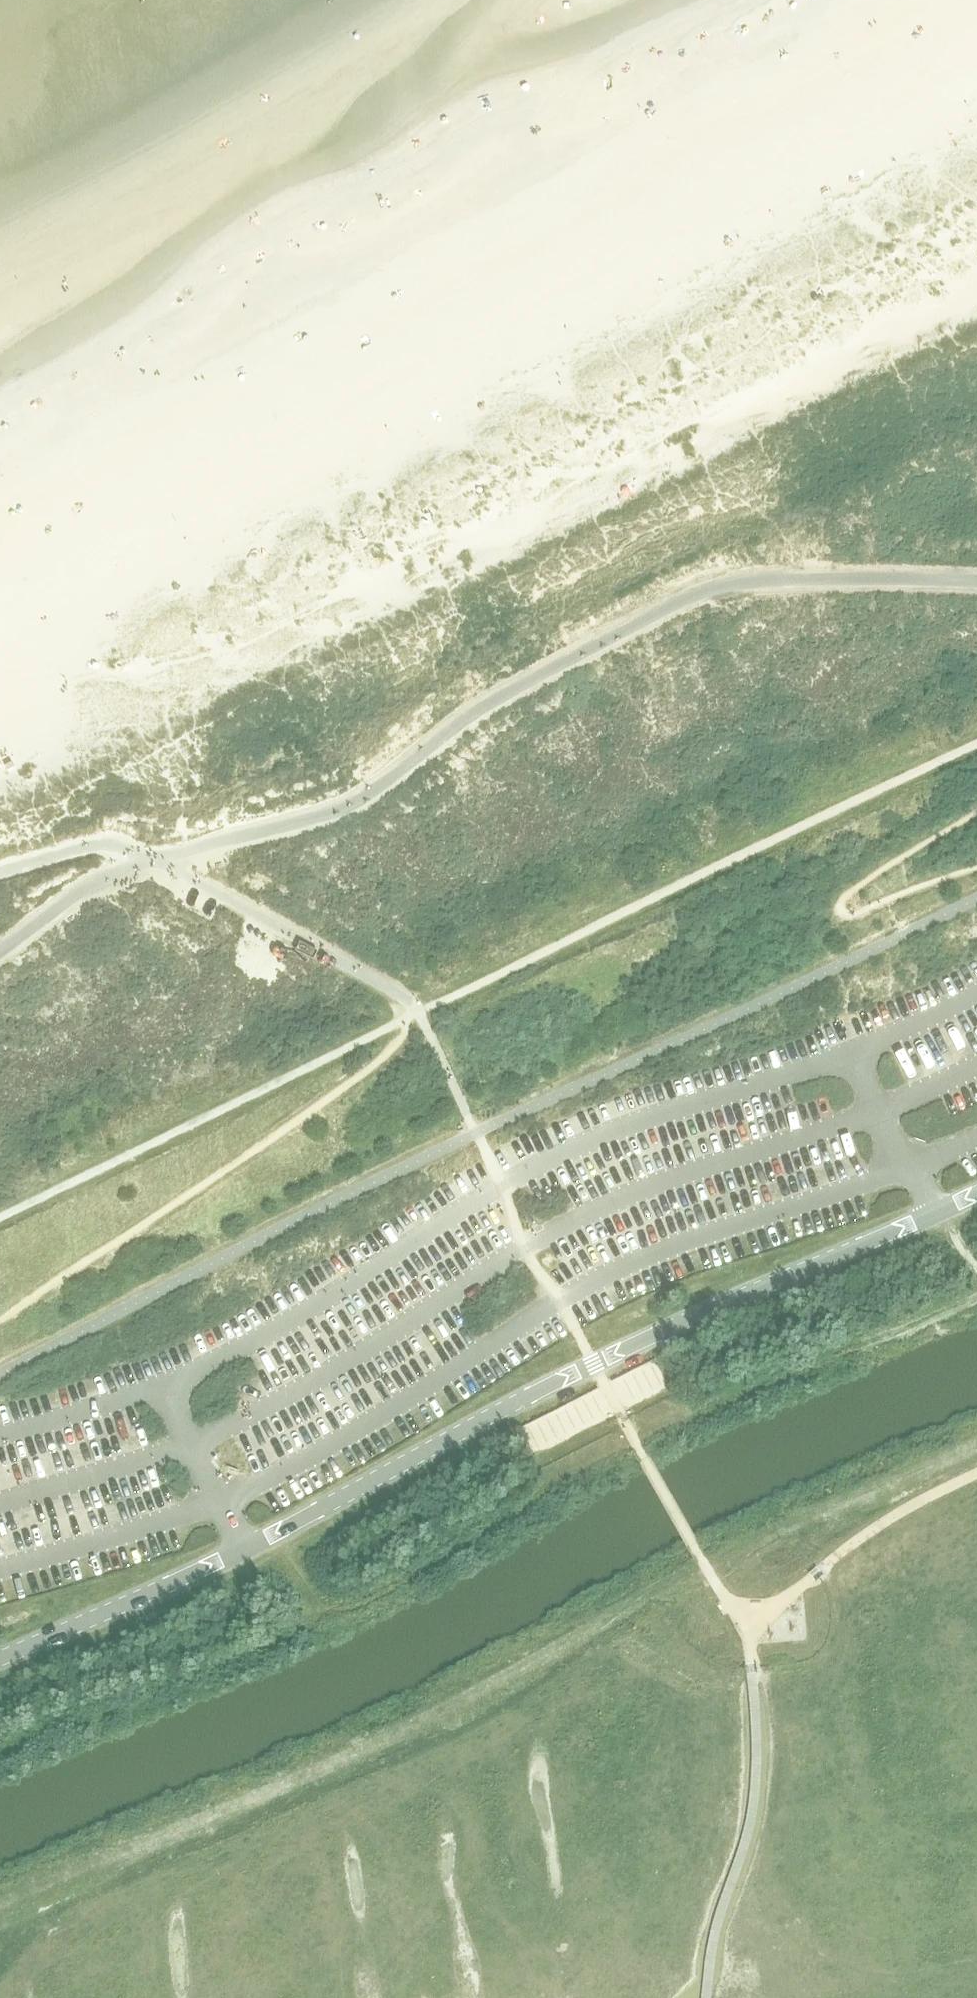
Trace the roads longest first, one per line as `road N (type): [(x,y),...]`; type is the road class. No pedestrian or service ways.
road 1 (unclassified): [(0,1659),(243,1550),(668,1329),(976,1192)]
road 2 (track): [(418,1013),(156,861)]
road 3 (track): [(0,873),(112,847),(156,861)]

